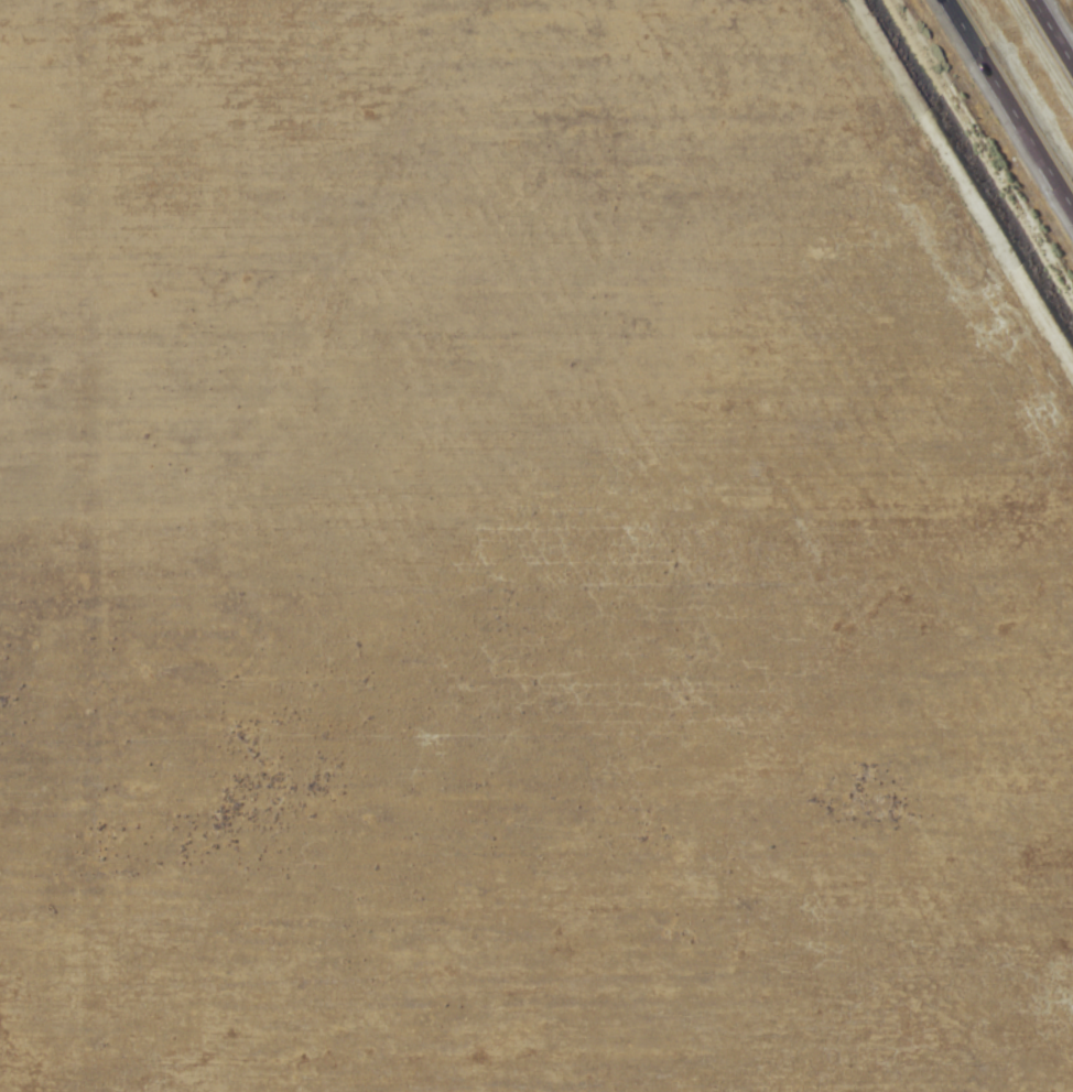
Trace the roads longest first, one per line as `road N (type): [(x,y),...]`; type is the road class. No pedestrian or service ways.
road 1 (motorway): [(948,0),(1072,207)]

